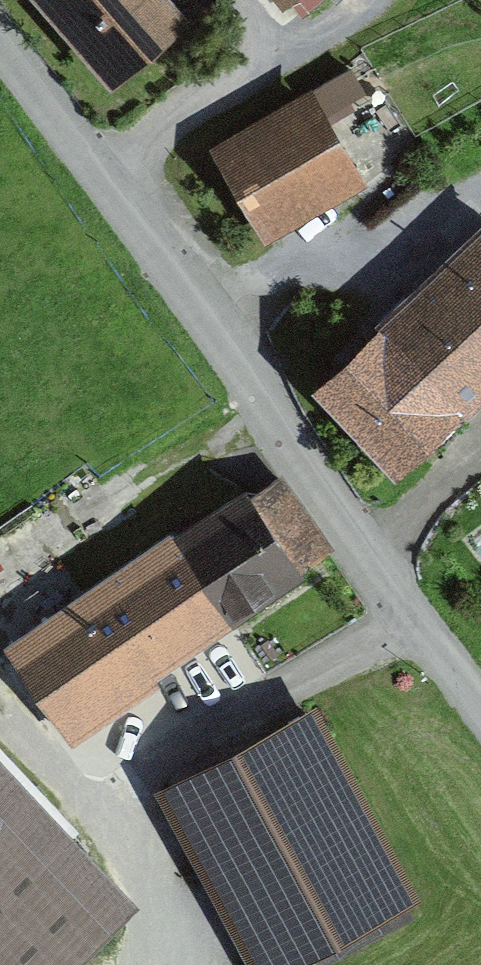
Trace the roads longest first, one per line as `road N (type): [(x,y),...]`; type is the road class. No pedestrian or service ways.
road 1 (unclassified): [(0,49),(480,699)]
road 2 (track): [(418,620),(122,787),(152,893),(161,964)]
road 3 (track): [(368,0),(289,67),(251,72),(189,0)]

